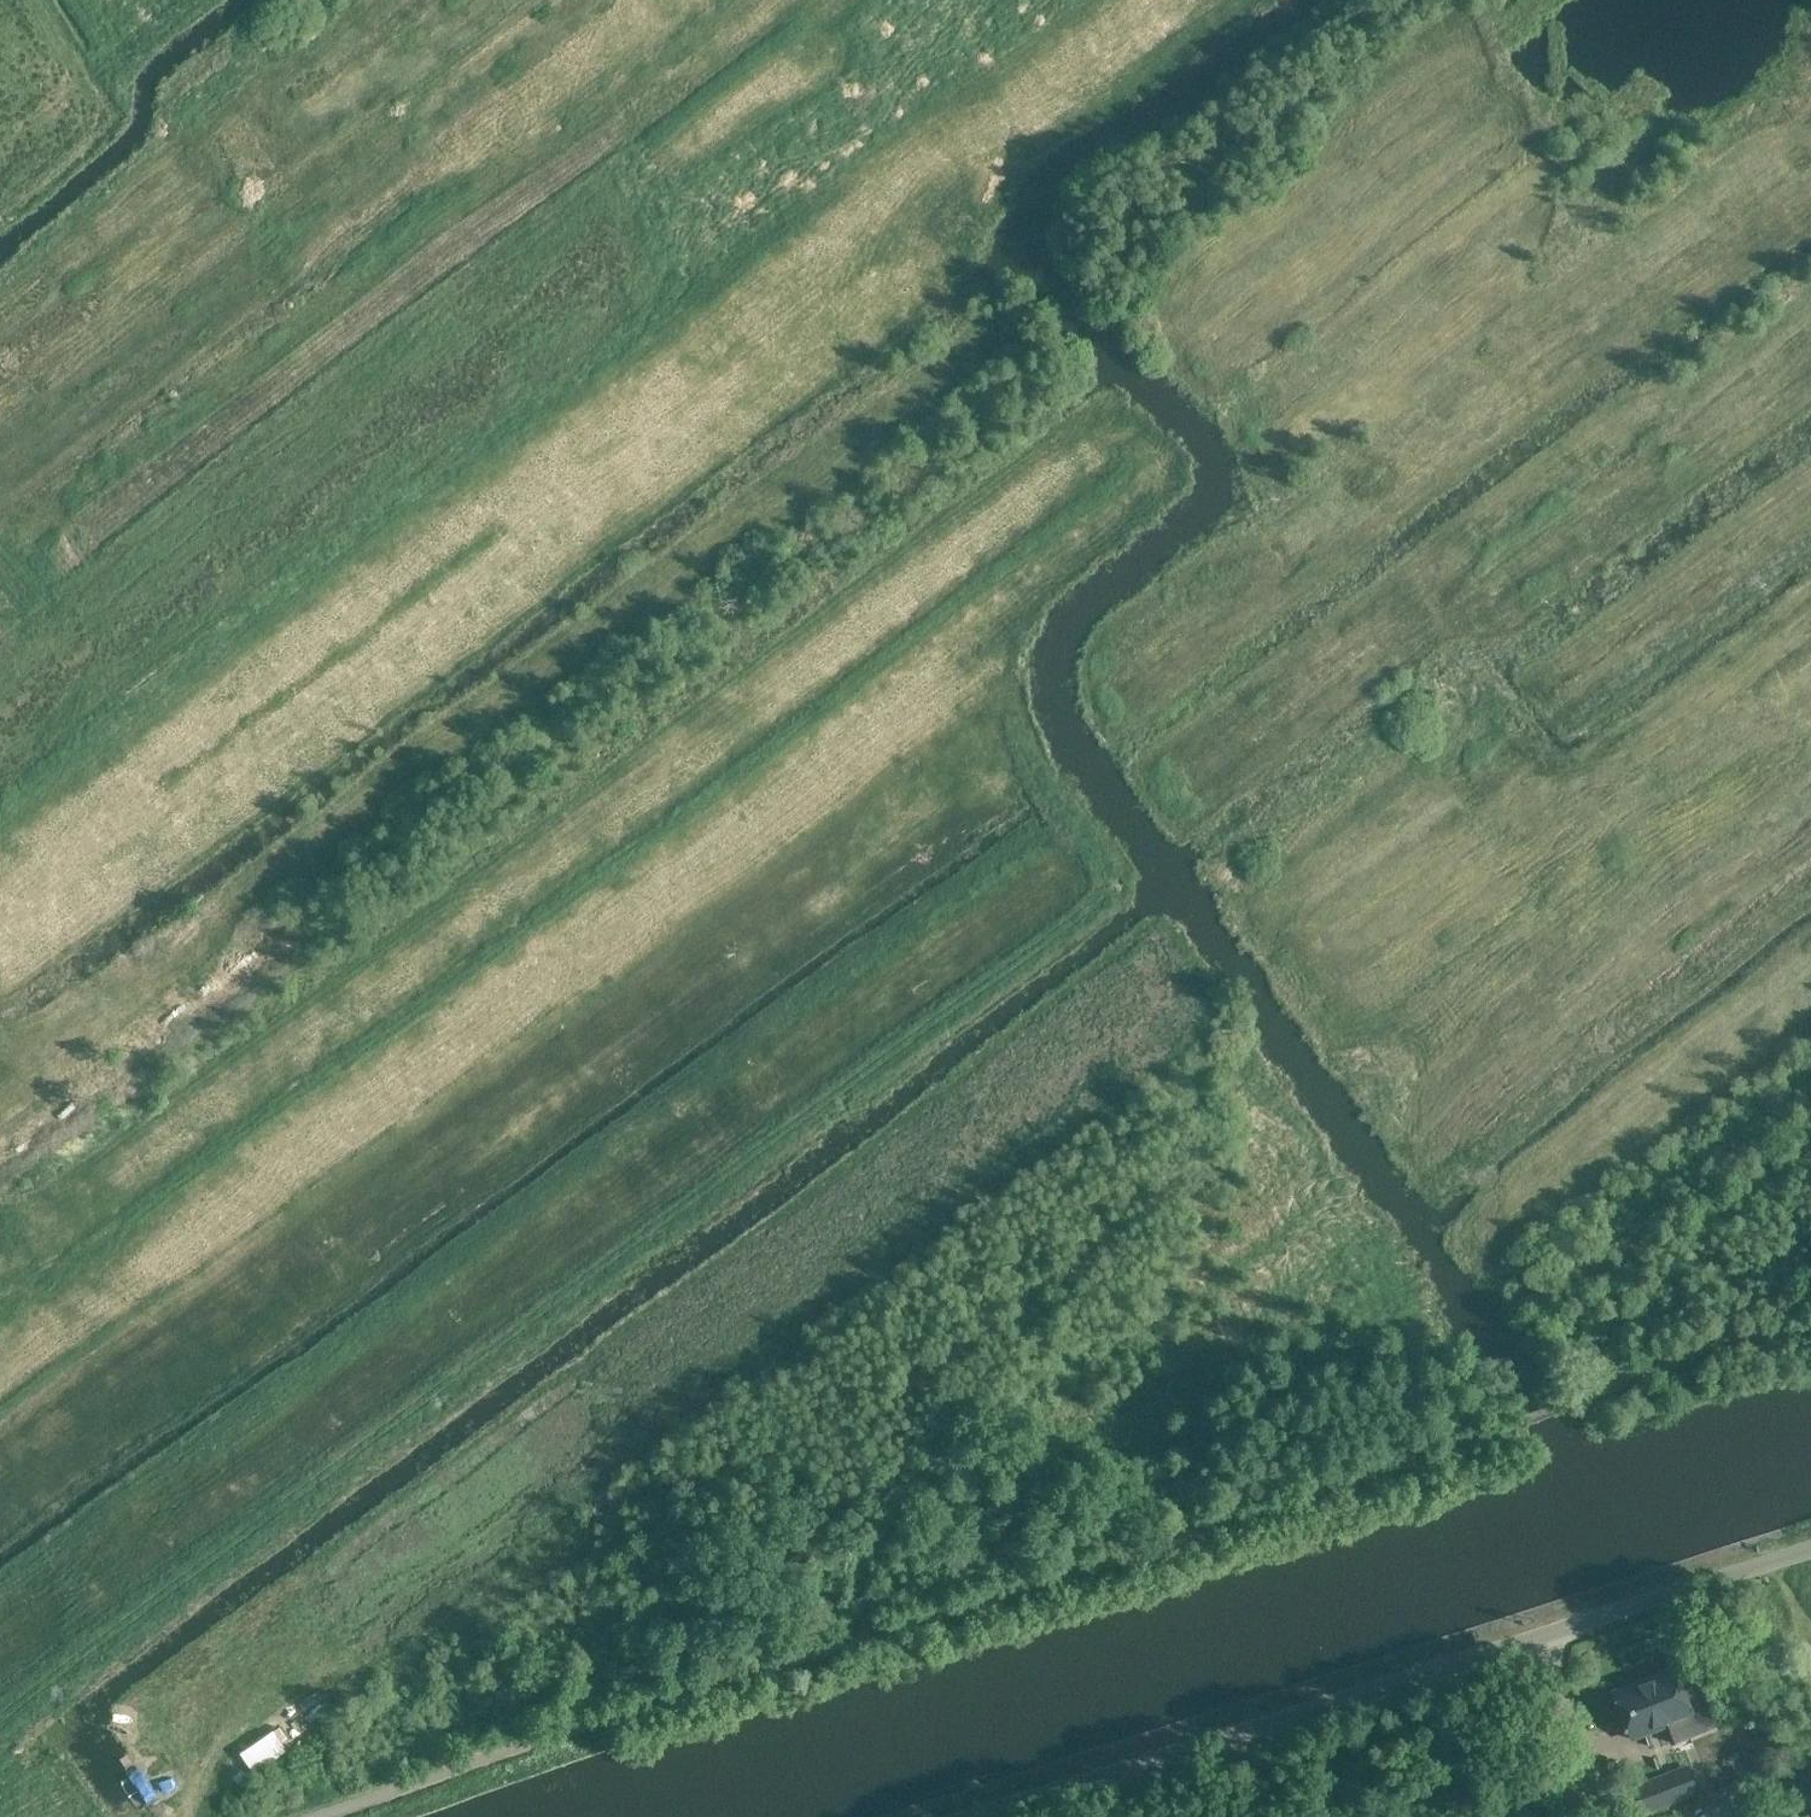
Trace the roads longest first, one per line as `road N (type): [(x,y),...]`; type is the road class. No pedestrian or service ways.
road 1 (tertiary): [(979,1816),(1534,1639)]
road 2 (tertiary): [(1534,1639),(1810,1549)]
road 3 (track): [(1375,1816),(1568,1722)]

